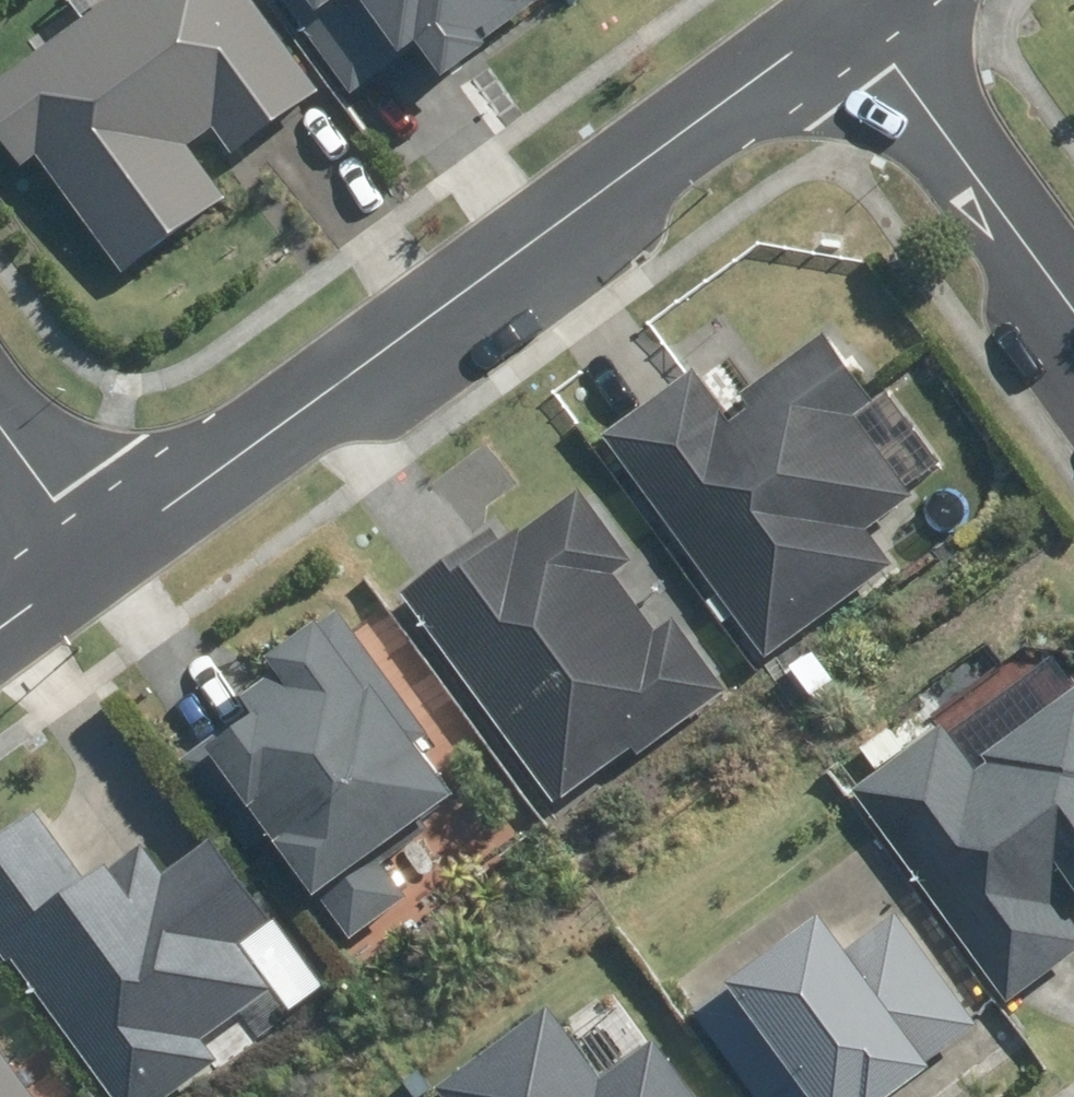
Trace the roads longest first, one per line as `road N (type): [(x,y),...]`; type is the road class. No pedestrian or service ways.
road 1 (residential): [(844,25),(92,542)]
road 2 (residential): [(844,25),(1073,328)]
road 3 (residential): [(92,542),(0,419)]

